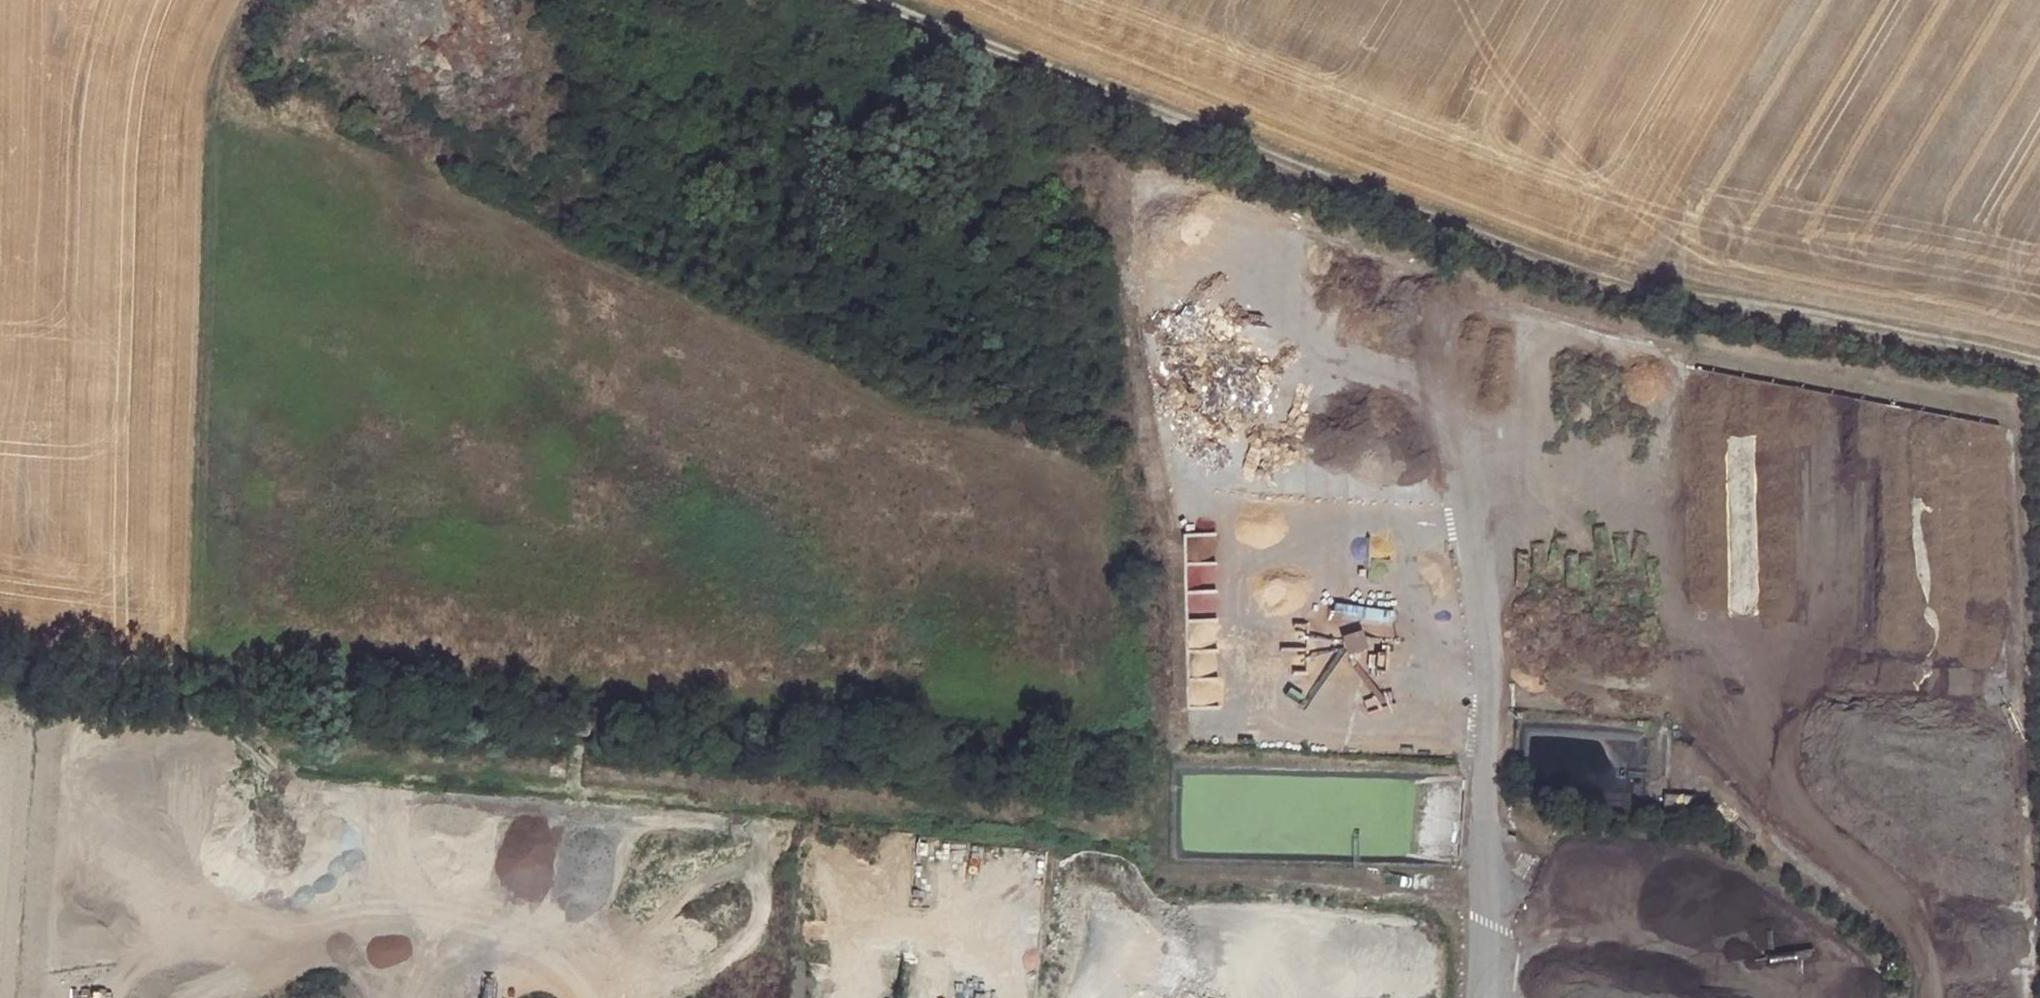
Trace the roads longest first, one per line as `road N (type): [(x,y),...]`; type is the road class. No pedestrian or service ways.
road 1 (track): [(879,0),(1576,268),(2039,362)]

